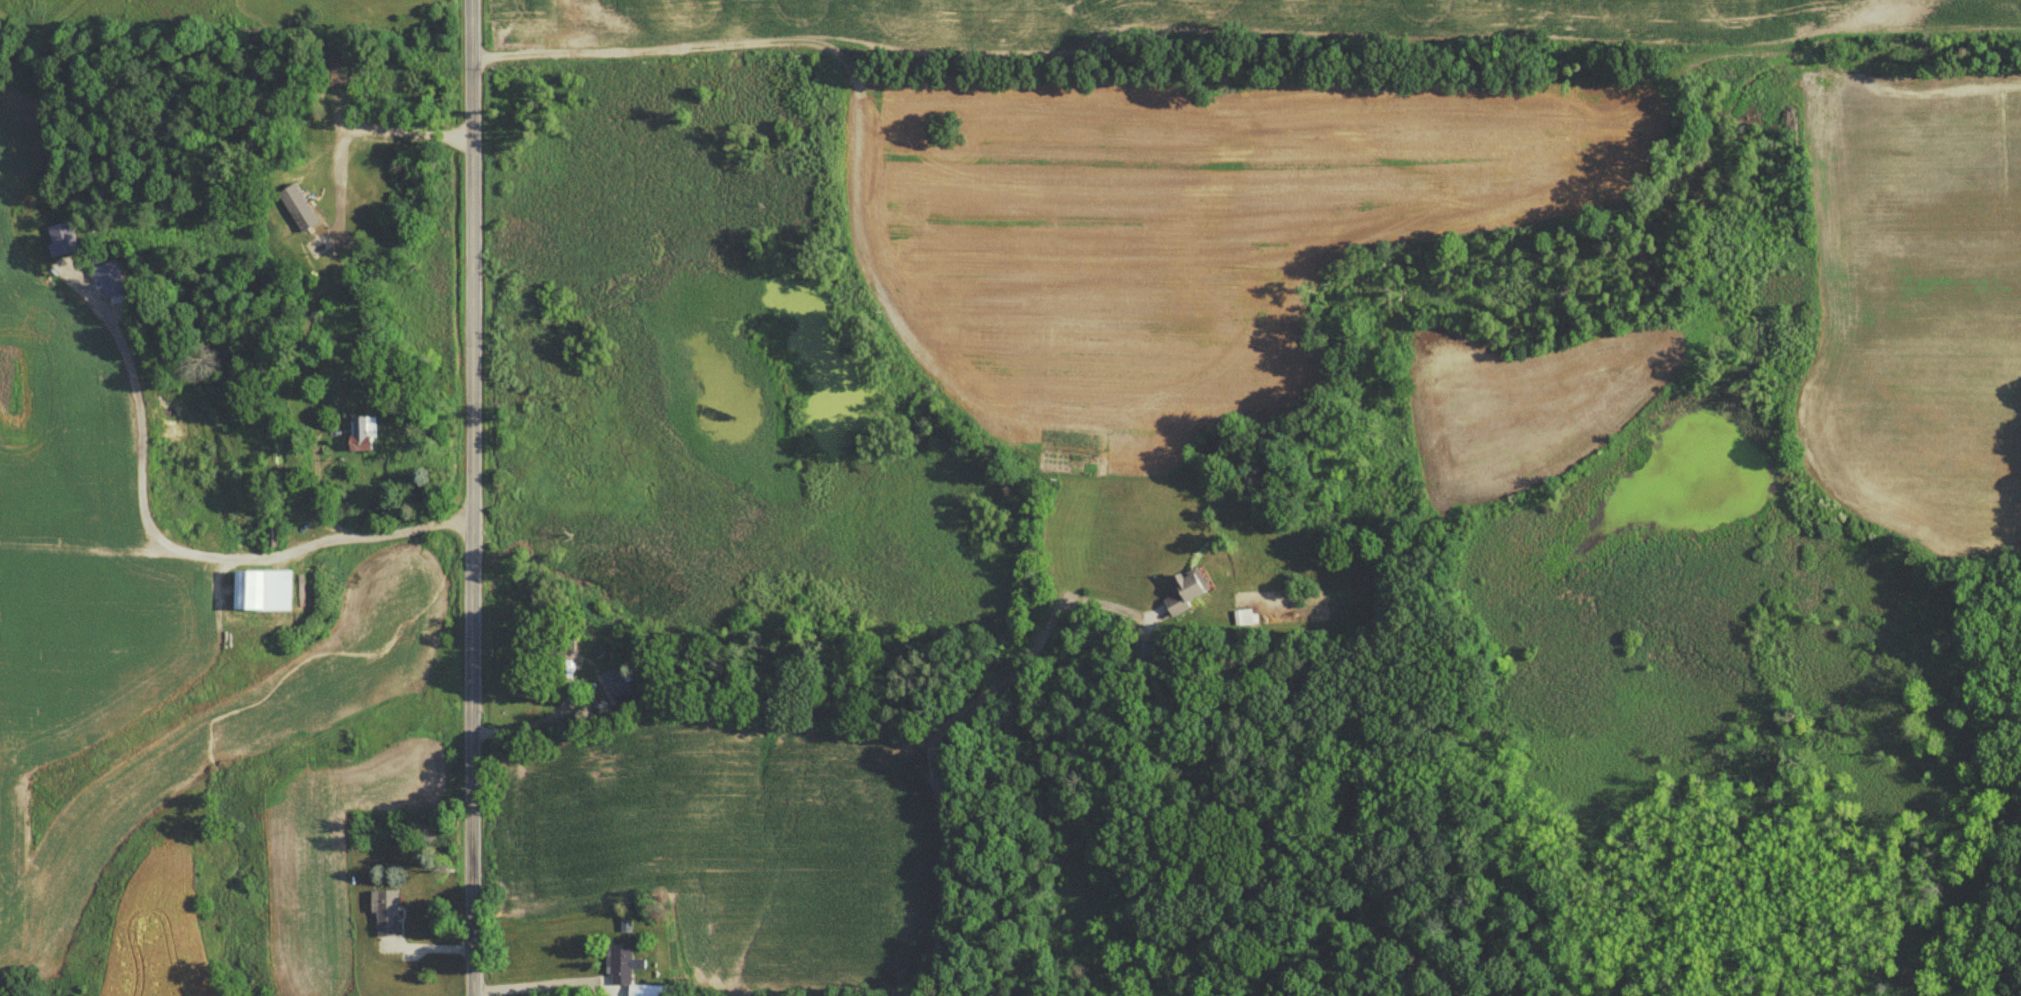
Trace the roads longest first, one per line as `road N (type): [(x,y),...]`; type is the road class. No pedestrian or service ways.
road 1 (residential): [(477,995),(471,0)]

